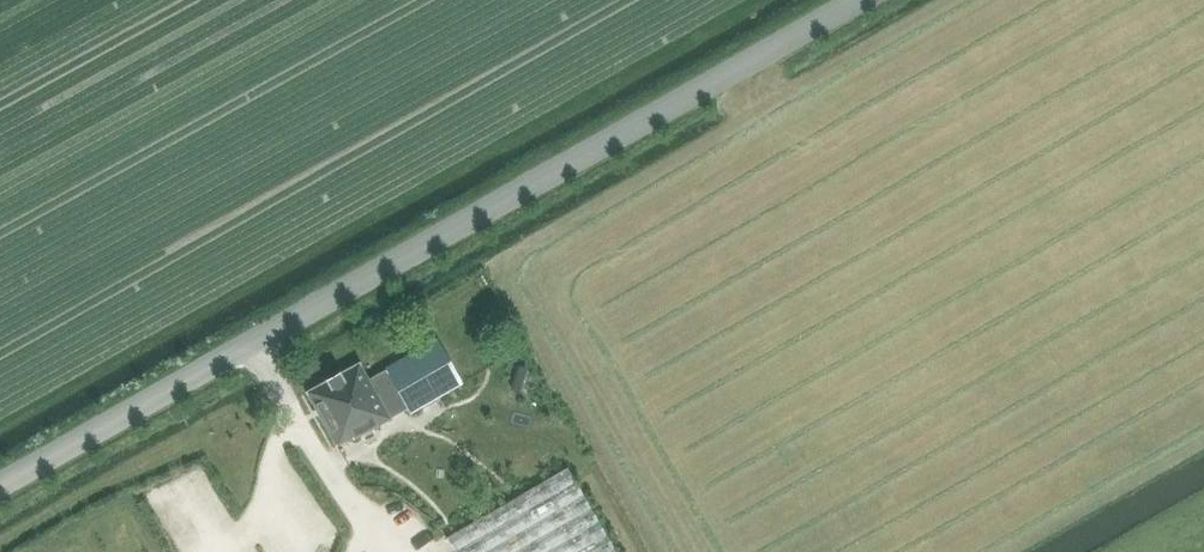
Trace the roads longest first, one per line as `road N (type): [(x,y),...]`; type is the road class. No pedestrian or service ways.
road 1 (tertiary): [(0,492),(866,0)]

